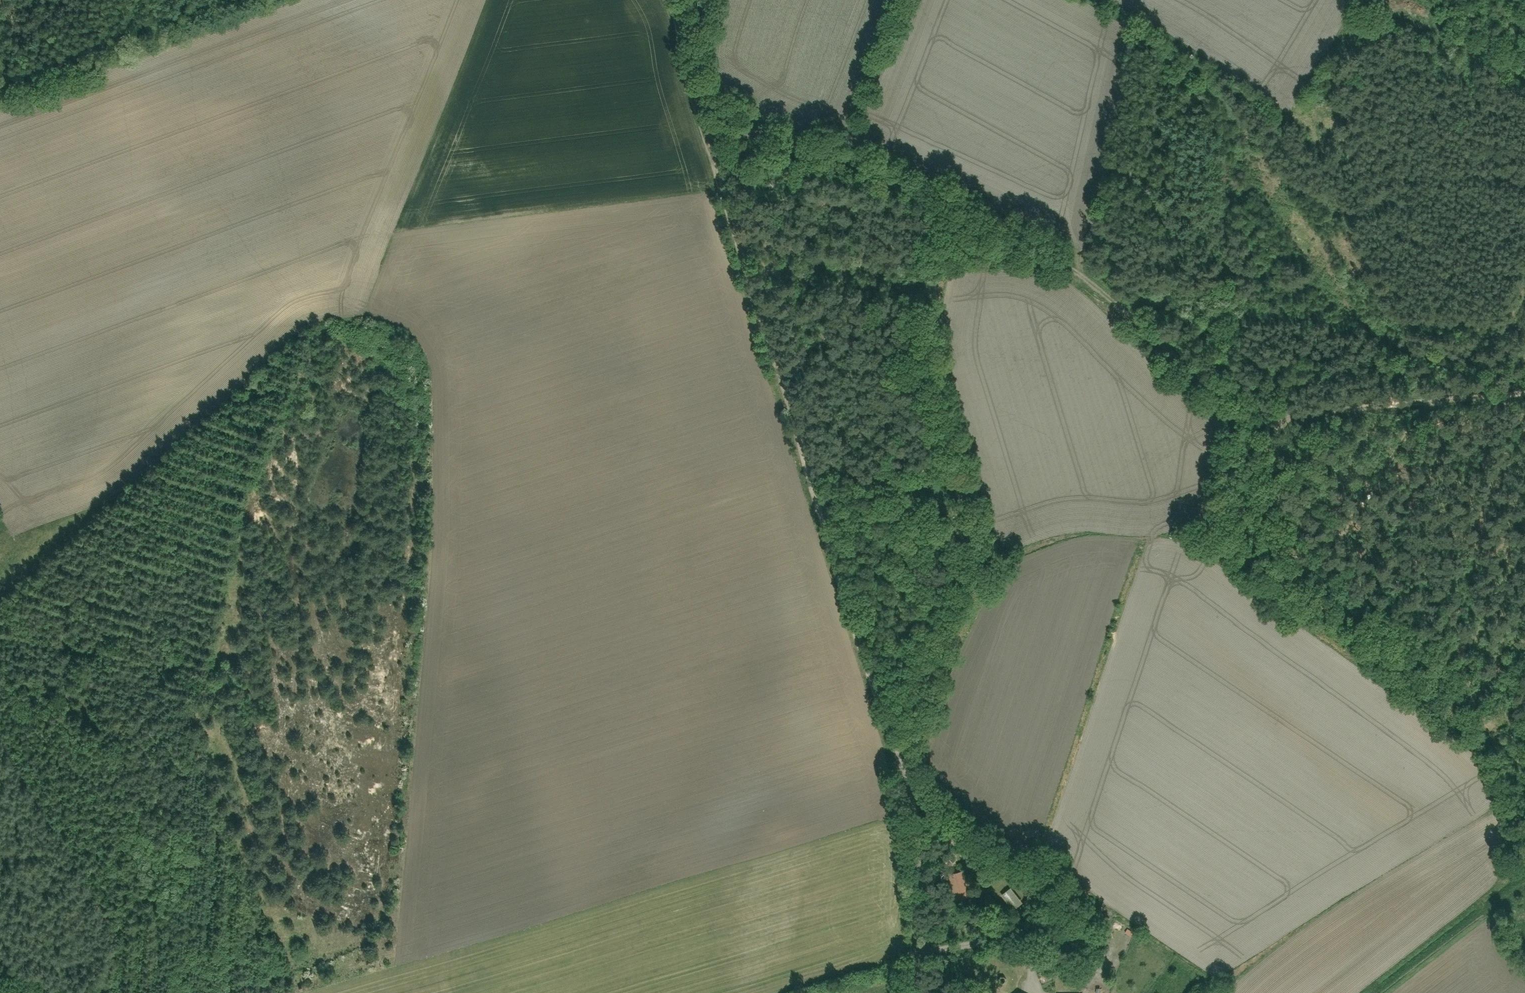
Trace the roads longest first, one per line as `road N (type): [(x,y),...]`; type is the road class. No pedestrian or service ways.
road 1 (track): [(914,992),(916,802),(671,0)]
road 2 (track): [(699,88),(817,133),(1118,285),(1233,397),(1257,406),(1524,384)]
road 3 (track): [(267,0),(0,101)]

